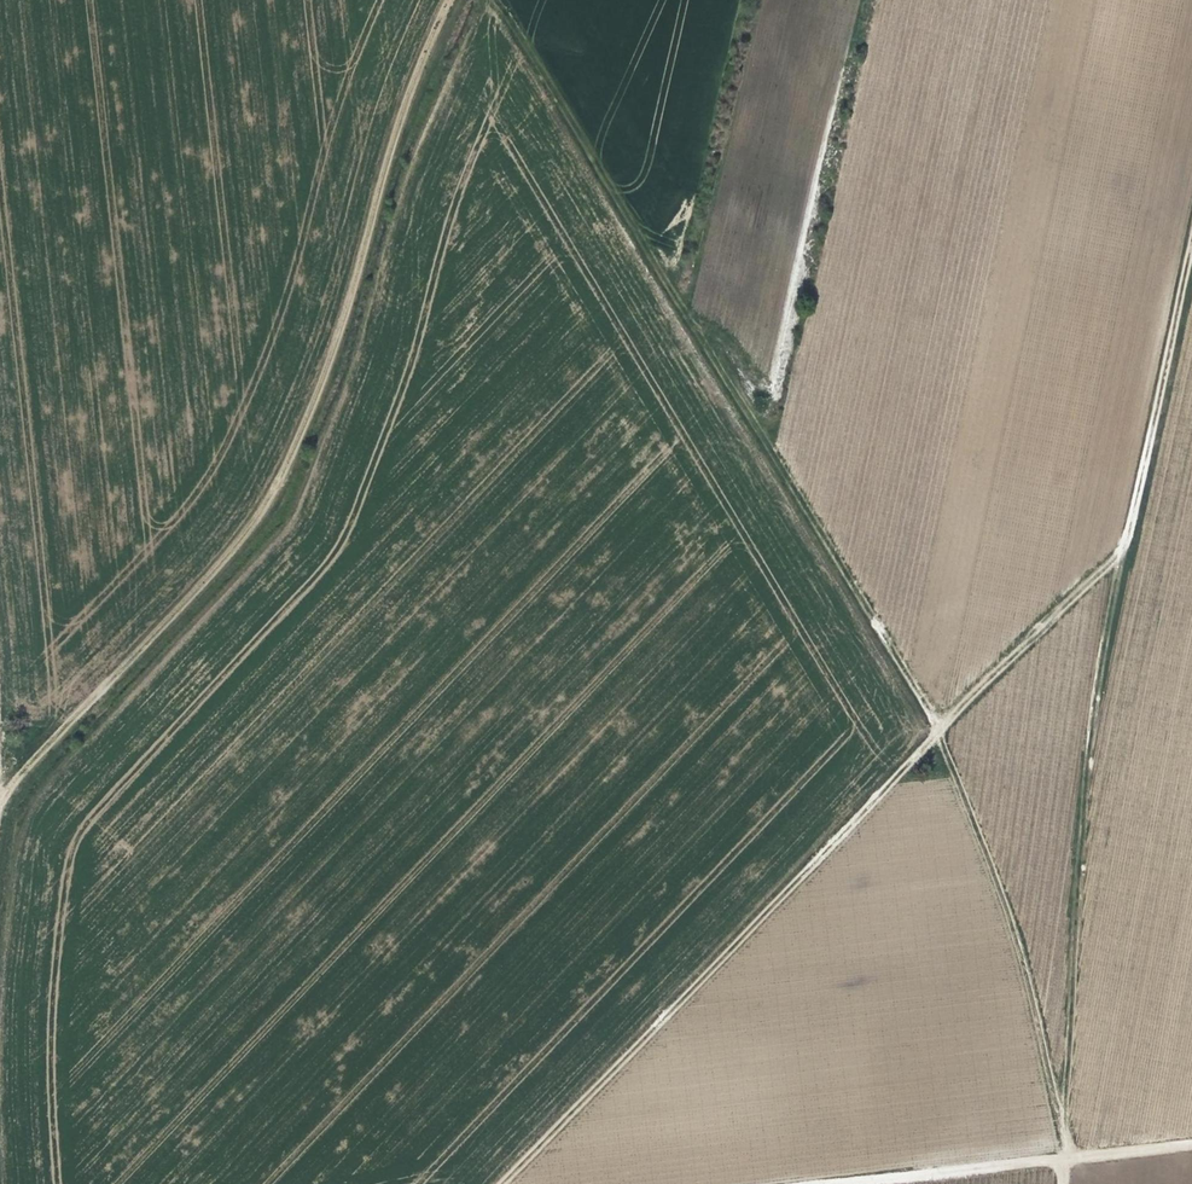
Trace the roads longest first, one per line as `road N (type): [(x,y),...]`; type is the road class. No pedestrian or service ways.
road 1 (track): [(1072,1157),(1018,939),(939,730),(833,569),(497,0)]
road 2 (track): [(452,0),(417,78),(308,407),(250,523),(0,804)]
road 3 (track): [(1123,546),(727,939),(497,1183)]
road 4 (track): [(1063,1120),(1081,823),(1123,546),(1191,251)]
road 5 (track): [(1191,1142),(798,1183)]

